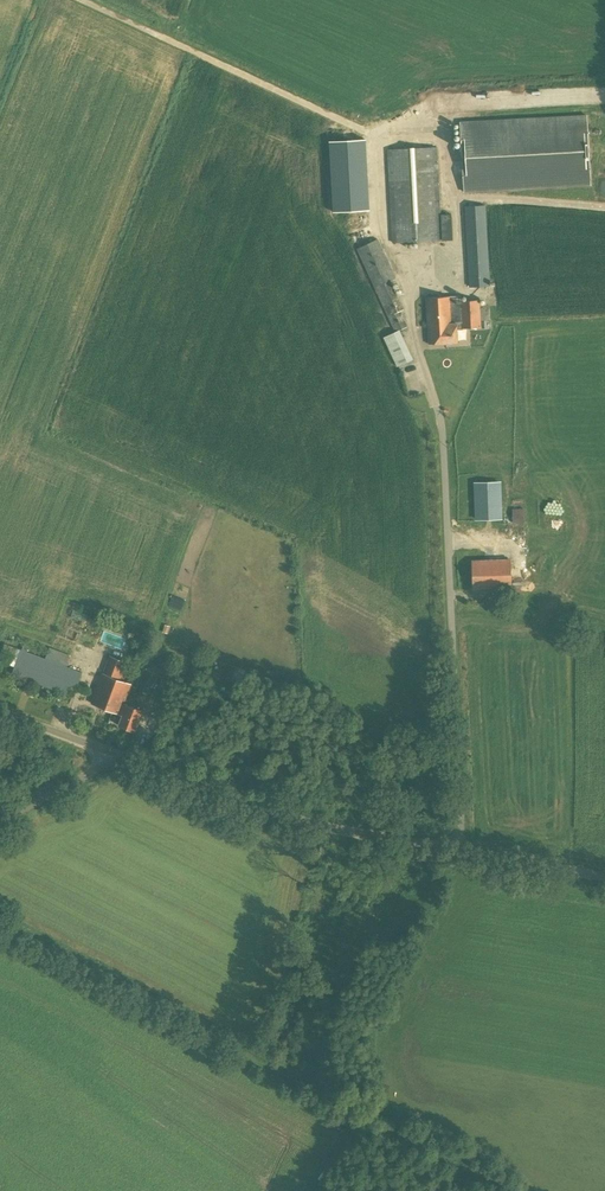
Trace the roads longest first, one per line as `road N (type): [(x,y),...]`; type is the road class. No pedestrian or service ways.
road 1 (unclassified): [(460,851),(438,393)]
road 2 (unclassified): [(460,851),(284,817),(114,756)]
road 3 (unclassified): [(604,876),(460,851)]
road 4 (unclassified): [(0,818),(114,756)]
road 5 (unclassified): [(114,756),(0,710)]

